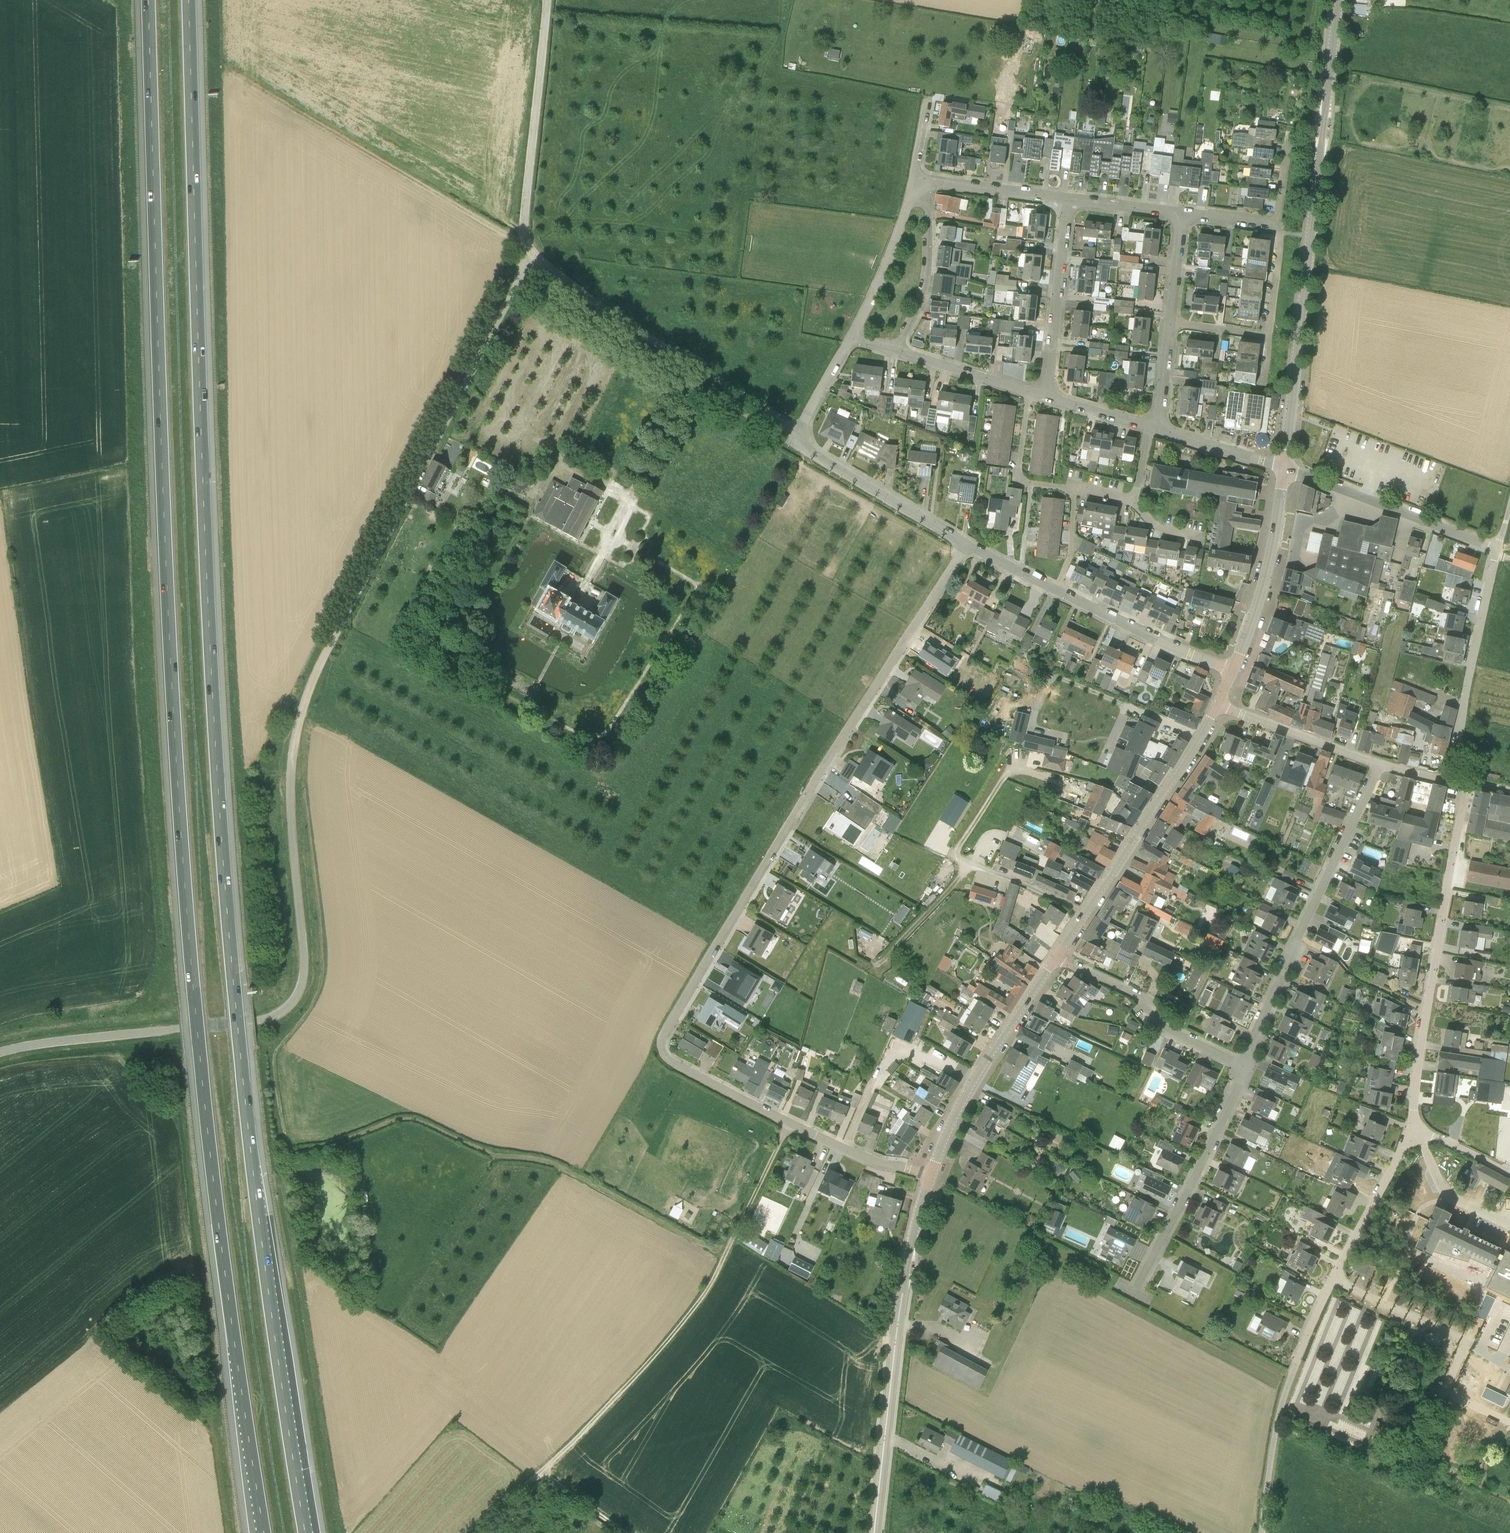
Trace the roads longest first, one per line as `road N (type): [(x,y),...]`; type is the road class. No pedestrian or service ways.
road 1 (motorway): [(306,1532),(260,1227),(218,792),(188,0)]
road 2 (motorway): [(148,0),(179,797),(213,1173),(264,1532)]
road 3 (unclassified): [(0,1051),(255,1021),(295,998),(304,963),(291,773),(300,716),(318,668),(519,283),(526,252)]
road 4 (residential): [(928,1174),(877,1163),(783,1119),(669,1059),(664,1039),(968,543)]
road 5 (tertiary): [(1285,469),(1338,0)]
road 6 (residential): [(1451,770),(1497,549),(1285,469)]
road 7 (track): [(538,1473),(698,1300),(785,1131),(783,1119)]
road 8 (residential): [(1412,1132),(1466,783),(1451,770)]
road 9 (tertiary): [(874,1532),(895,1342),(928,1174)]
road 10 (track): [(223,79),(526,252)]
road 11 (residential): [(1244,1064),(1376,765)]
road 12 (unclassified): [(800,430),(526,252)]
road 13 (tertiary): [(1061,955),(1219,704)]
road 14 (tertiary): [(928,1174),(973,1083),(1061,955)]
road 15 (residential): [(1297,1359),(1412,1132)]
road 16 (unclassified): [(526,252),(543,0)]
road 17 (track): [(725,1252),(562,1168),(499,1157)]
road 18 (residential): [(1244,1064),(1156,1020),(1146,1000),(1061,955)]
road 19 (tertiary): [(1232,673),(1264,581),(1285,469)]
road 20 (residential): [(1156,1256),(1244,1064)]
road 21 (residential): [(968,543),(822,459),(800,430)]
road 22 (residential): [(1047,394),(1068,197)]
road 23 (residential): [(1232,673),(1058,589)]
road 24 (residential): [(900,350),(927,301),(934,228),(927,182)]
road 25 (residential): [(1376,765),(1219,704)]
road 26 (residential): [(854,334),(918,179)]
road 27 (residential): [(1077,488),(1028,484),(1017,469),(1029,389)]
road 28 (residential): [(927,182),(1068,197)]
road 29 (residential): [(1285,469),(1156,427)]
road 30 (residential): [(1029,389),(900,350)]

